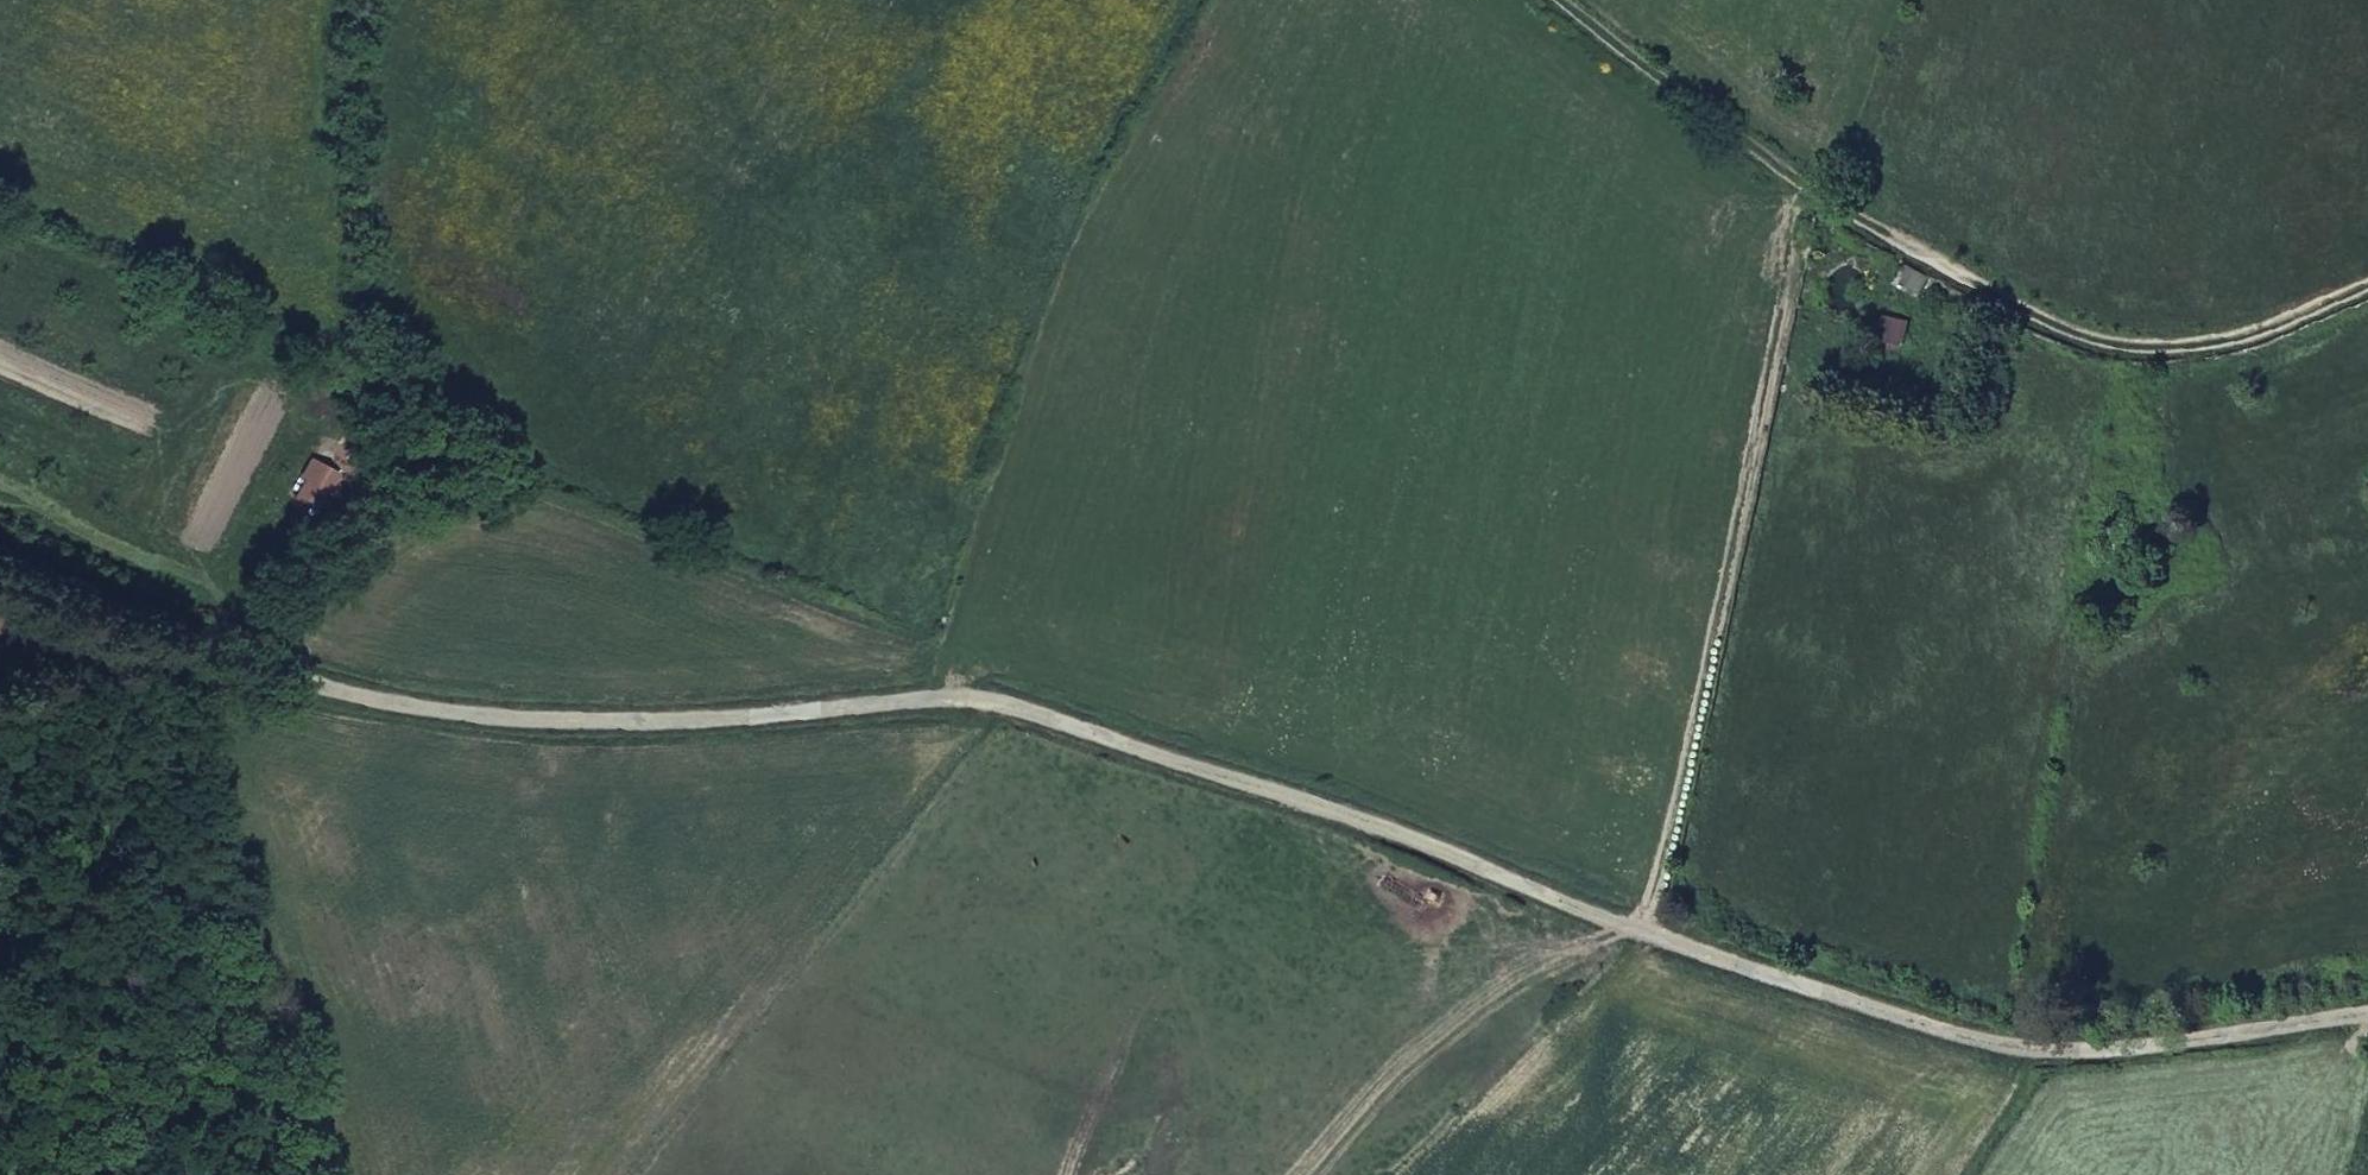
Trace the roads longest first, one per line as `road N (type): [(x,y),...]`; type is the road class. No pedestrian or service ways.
road 1 (unclassified): [(2367,1014),(2067,1054),(1982,1041),(1632,930),(1413,838),(990,701),(664,722),(467,717),(355,701),(263,672)]
road 2 (track): [(0,552),(194,633),(263,672)]

